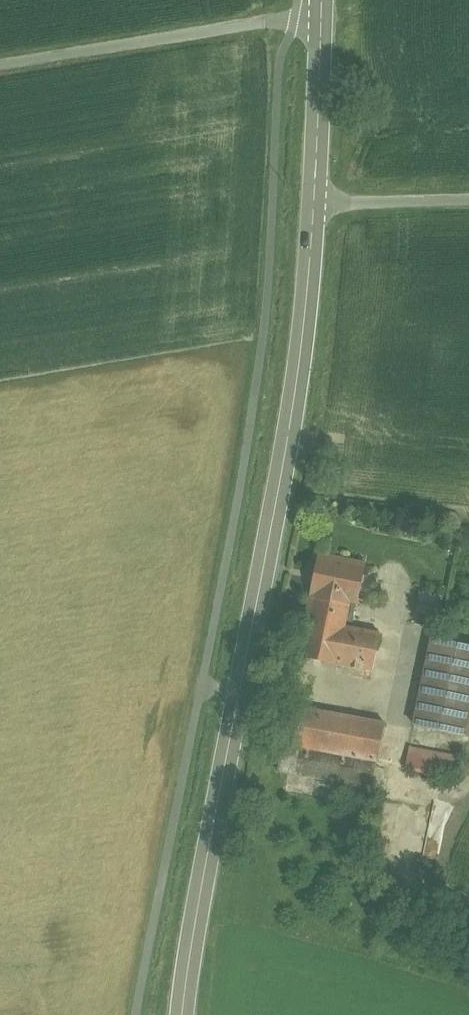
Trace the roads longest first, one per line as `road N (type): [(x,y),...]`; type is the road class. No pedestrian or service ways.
road 1 (secondary): [(325,21),(320,211),(299,420),(196,957),(192,1014)]
road 2 (unclassified): [(0,73),(325,21)]
road 3 (track): [(468,206),(320,211)]

